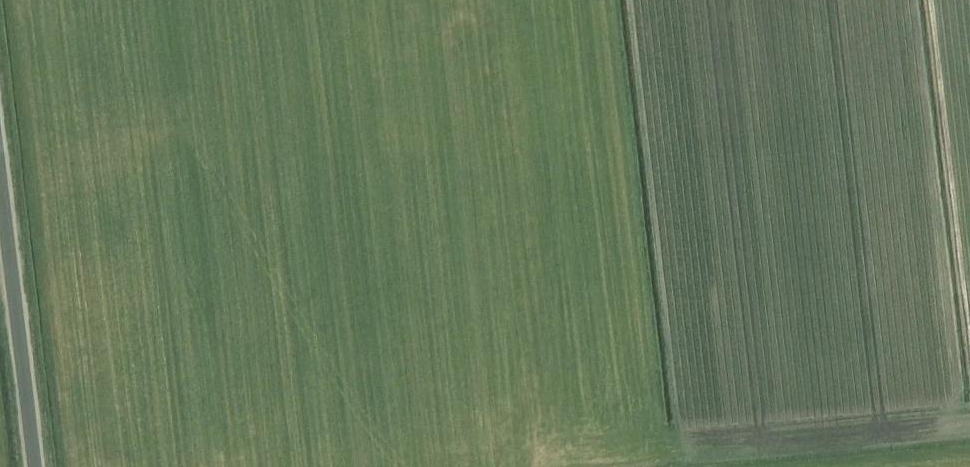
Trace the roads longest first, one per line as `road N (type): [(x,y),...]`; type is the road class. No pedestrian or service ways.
road 1 (unclassified): [(34,466),(0,203)]

